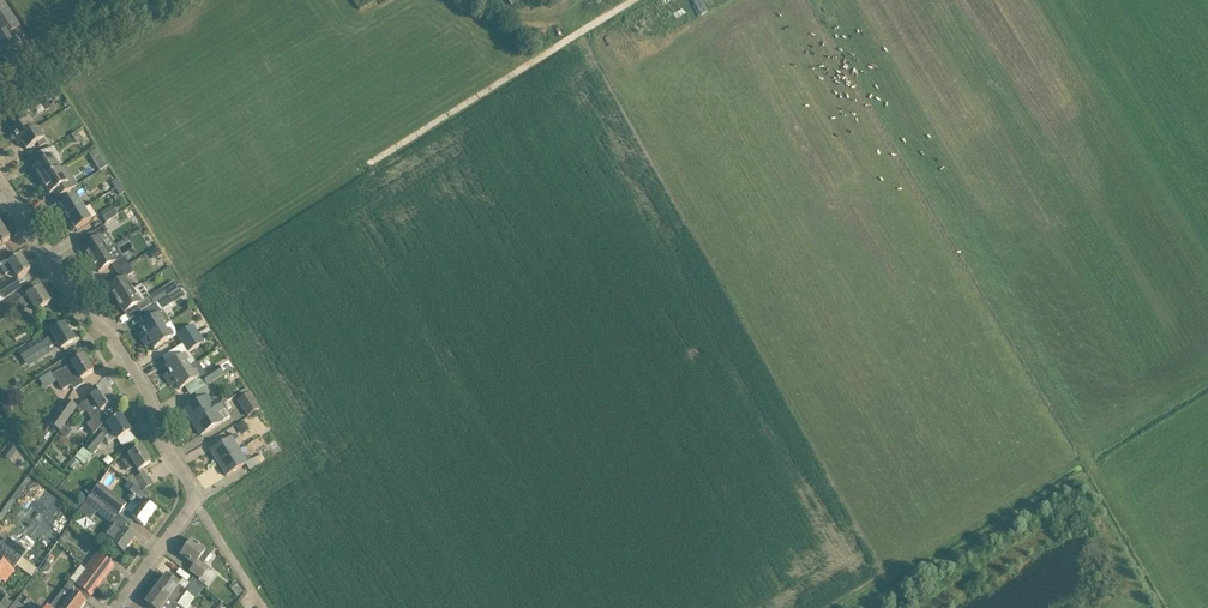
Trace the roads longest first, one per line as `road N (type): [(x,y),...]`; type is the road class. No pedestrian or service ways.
road 1 (residential): [(197,497),(112,333),(82,311),(0,181)]
road 2 (tertiary): [(0,105),(167,0)]
road 3 (residential): [(115,607),(197,497)]
road 4 (residential): [(197,497),(263,607)]

